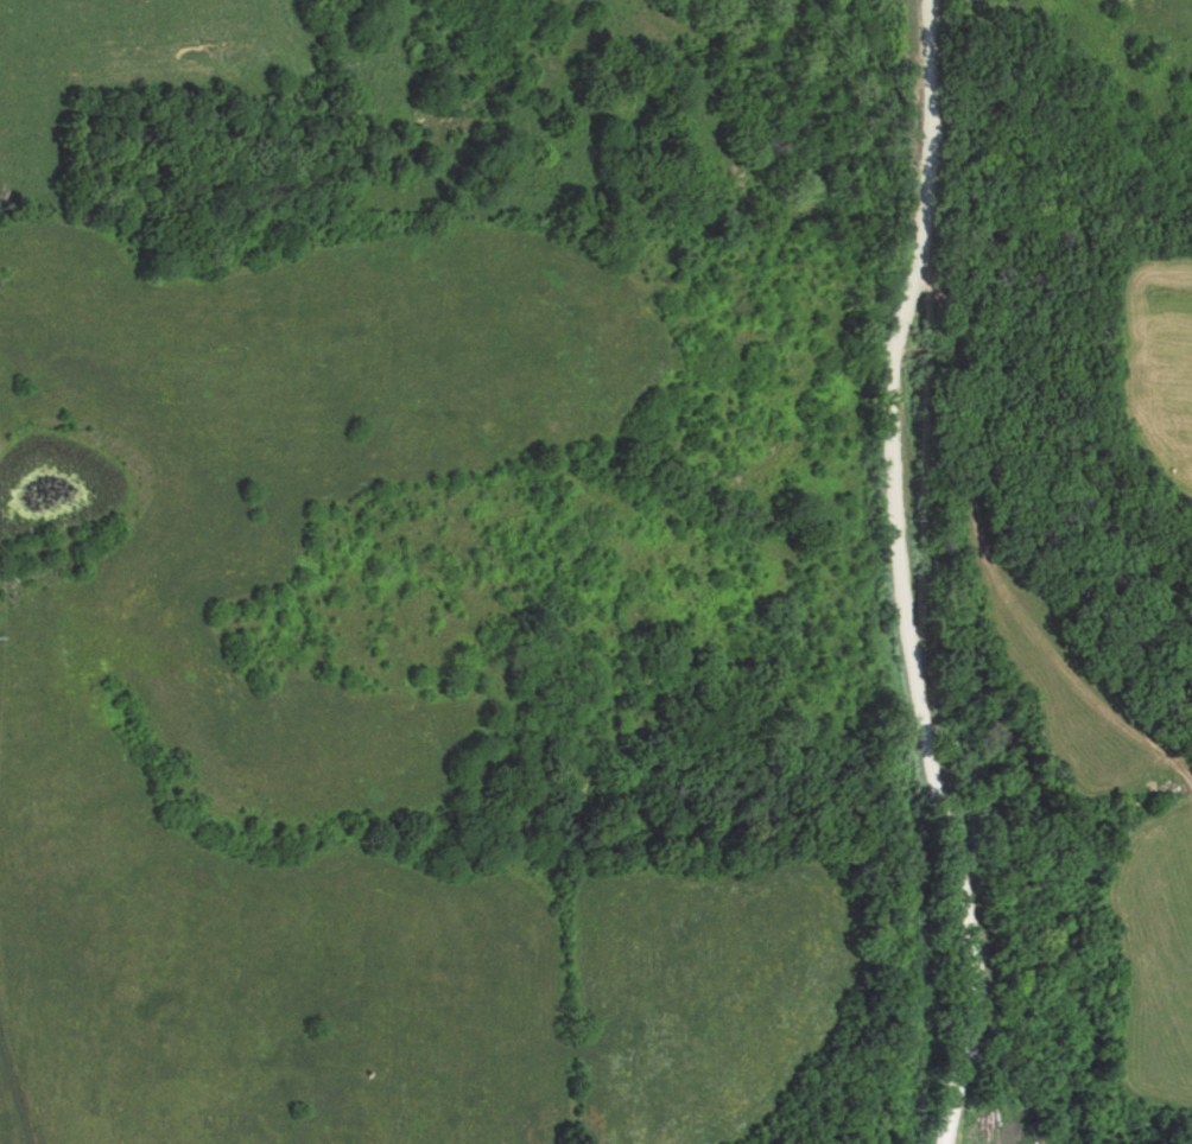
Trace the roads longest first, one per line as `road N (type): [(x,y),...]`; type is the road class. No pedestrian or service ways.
road 1 (residential): [(922,0),(920,198),(896,348),(890,452),(911,667),(969,956),(969,1013),(945,1143)]

